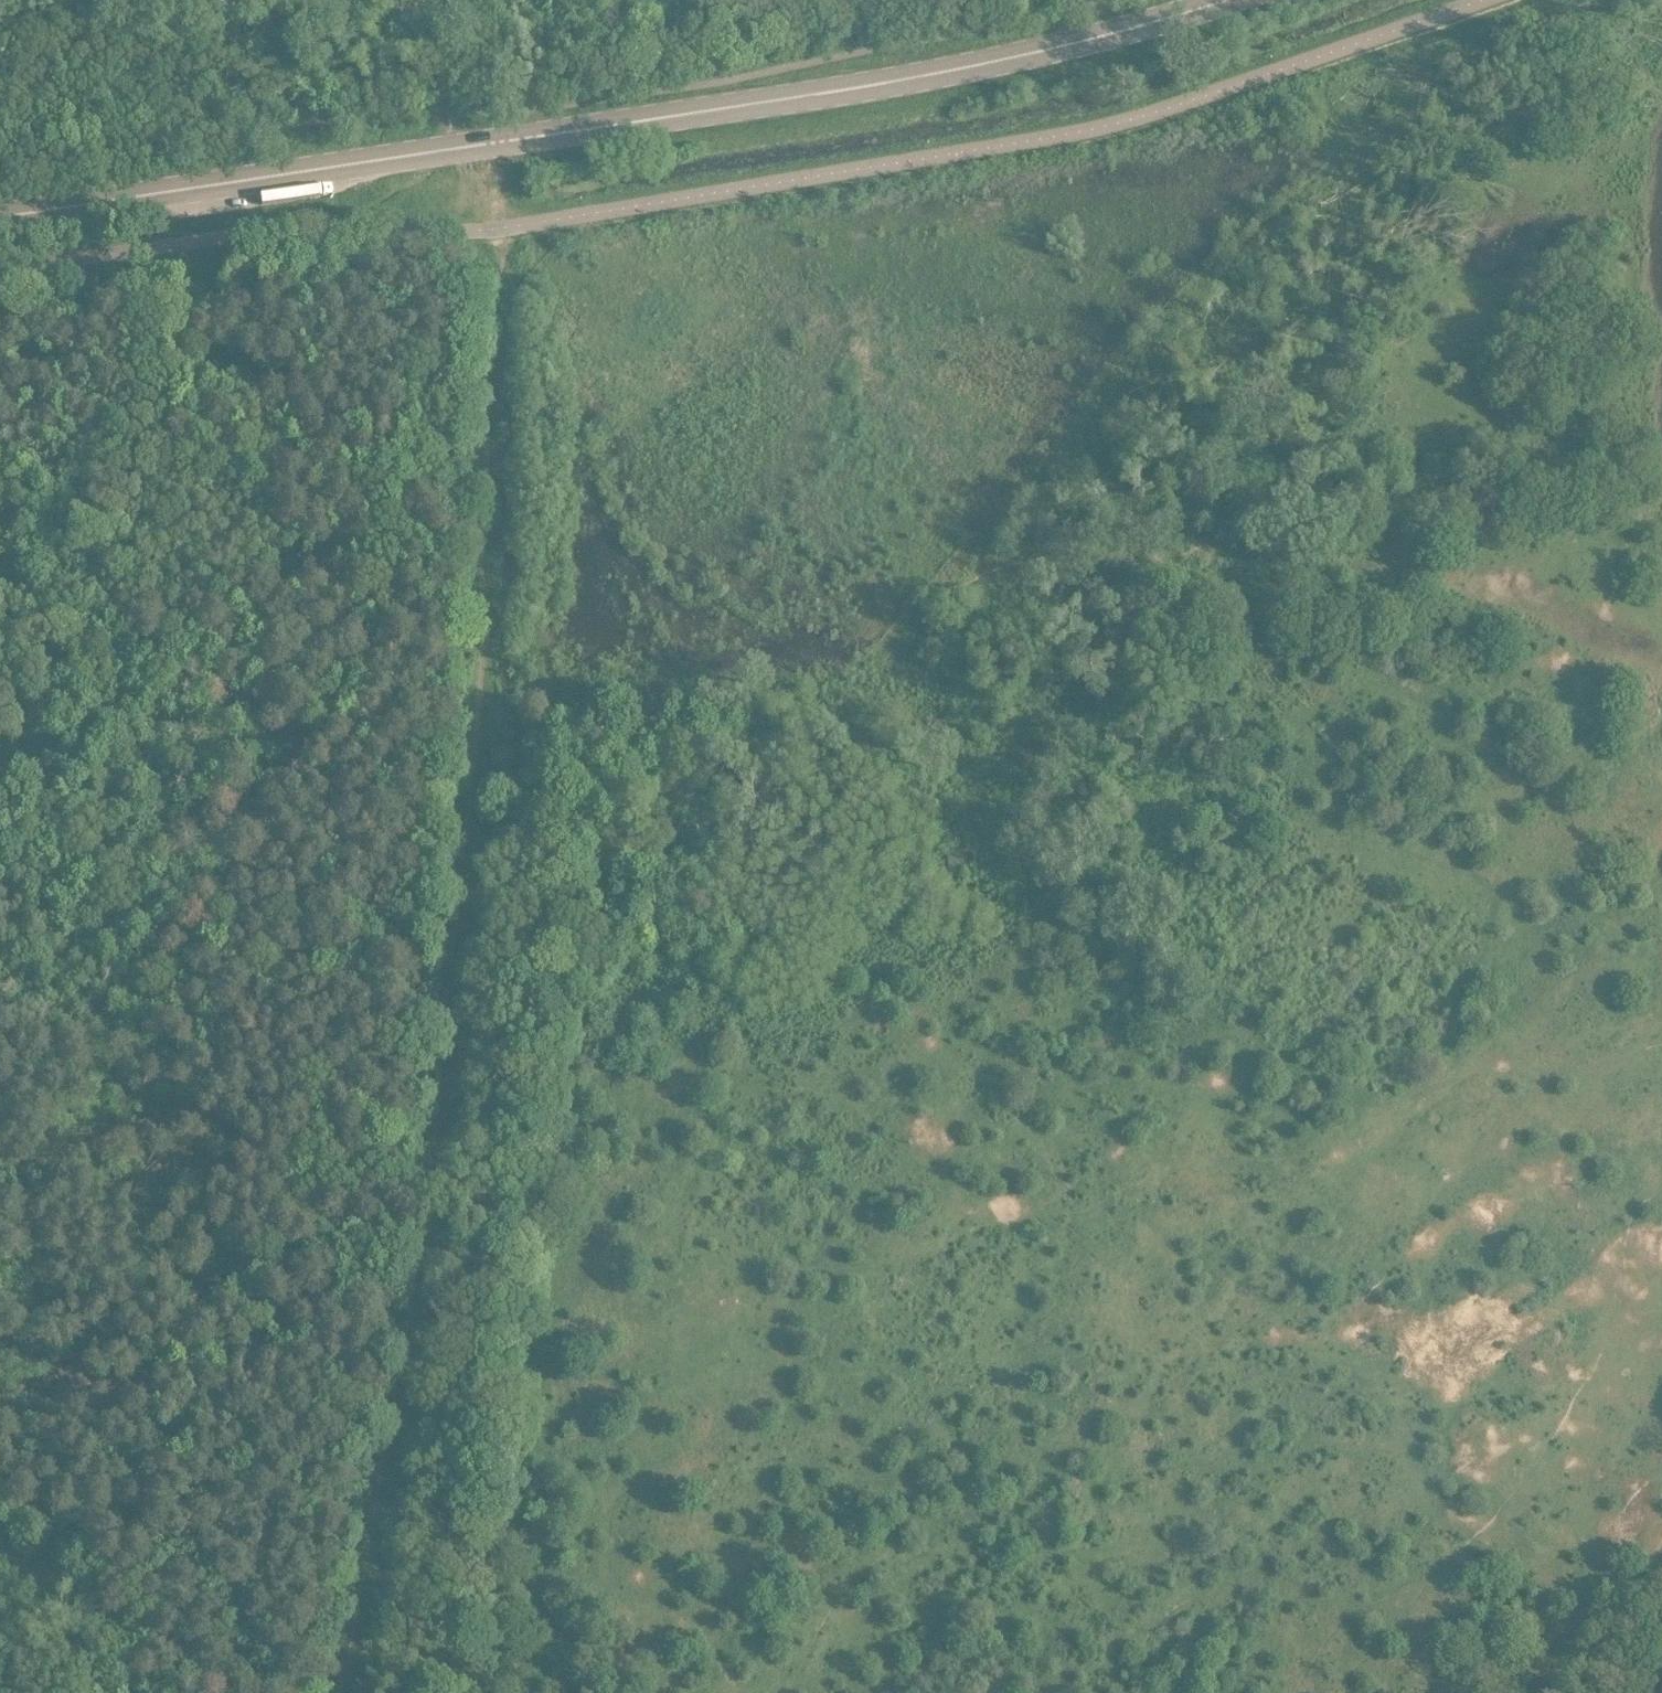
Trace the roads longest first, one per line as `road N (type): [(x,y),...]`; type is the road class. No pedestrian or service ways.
road 1 (secondary): [(0,219),(915,78),(1230,0)]

